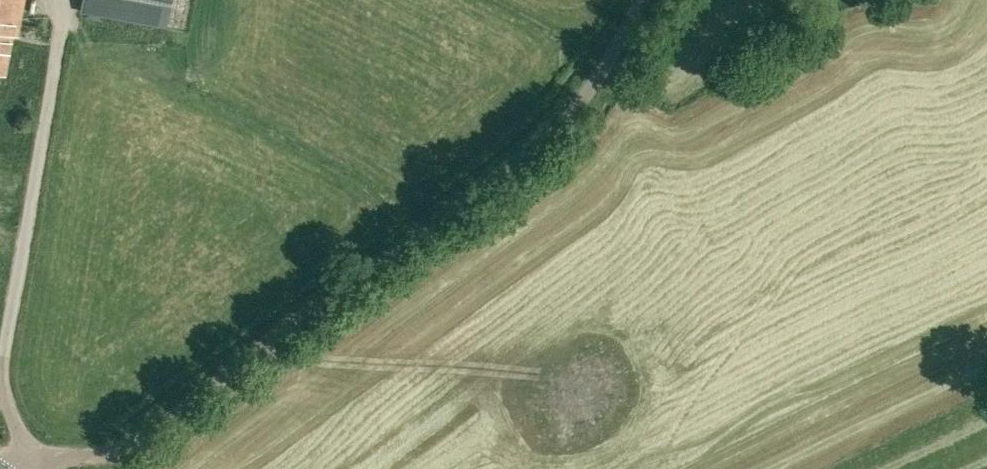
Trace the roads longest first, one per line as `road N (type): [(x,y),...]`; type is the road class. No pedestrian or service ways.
road 1 (unclassified): [(34,468),(129,446),(525,160),(589,93),(642,0)]

